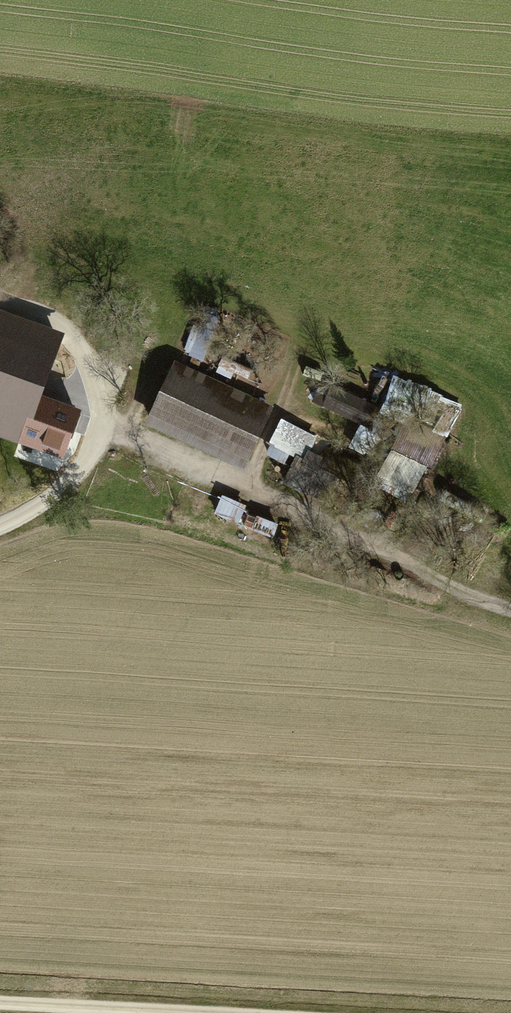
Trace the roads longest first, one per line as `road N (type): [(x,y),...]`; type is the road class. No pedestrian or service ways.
road 1 (track): [(510,608),(305,507),(122,431),(96,432)]
road 2 (track): [(211,1012),(0,1001)]

